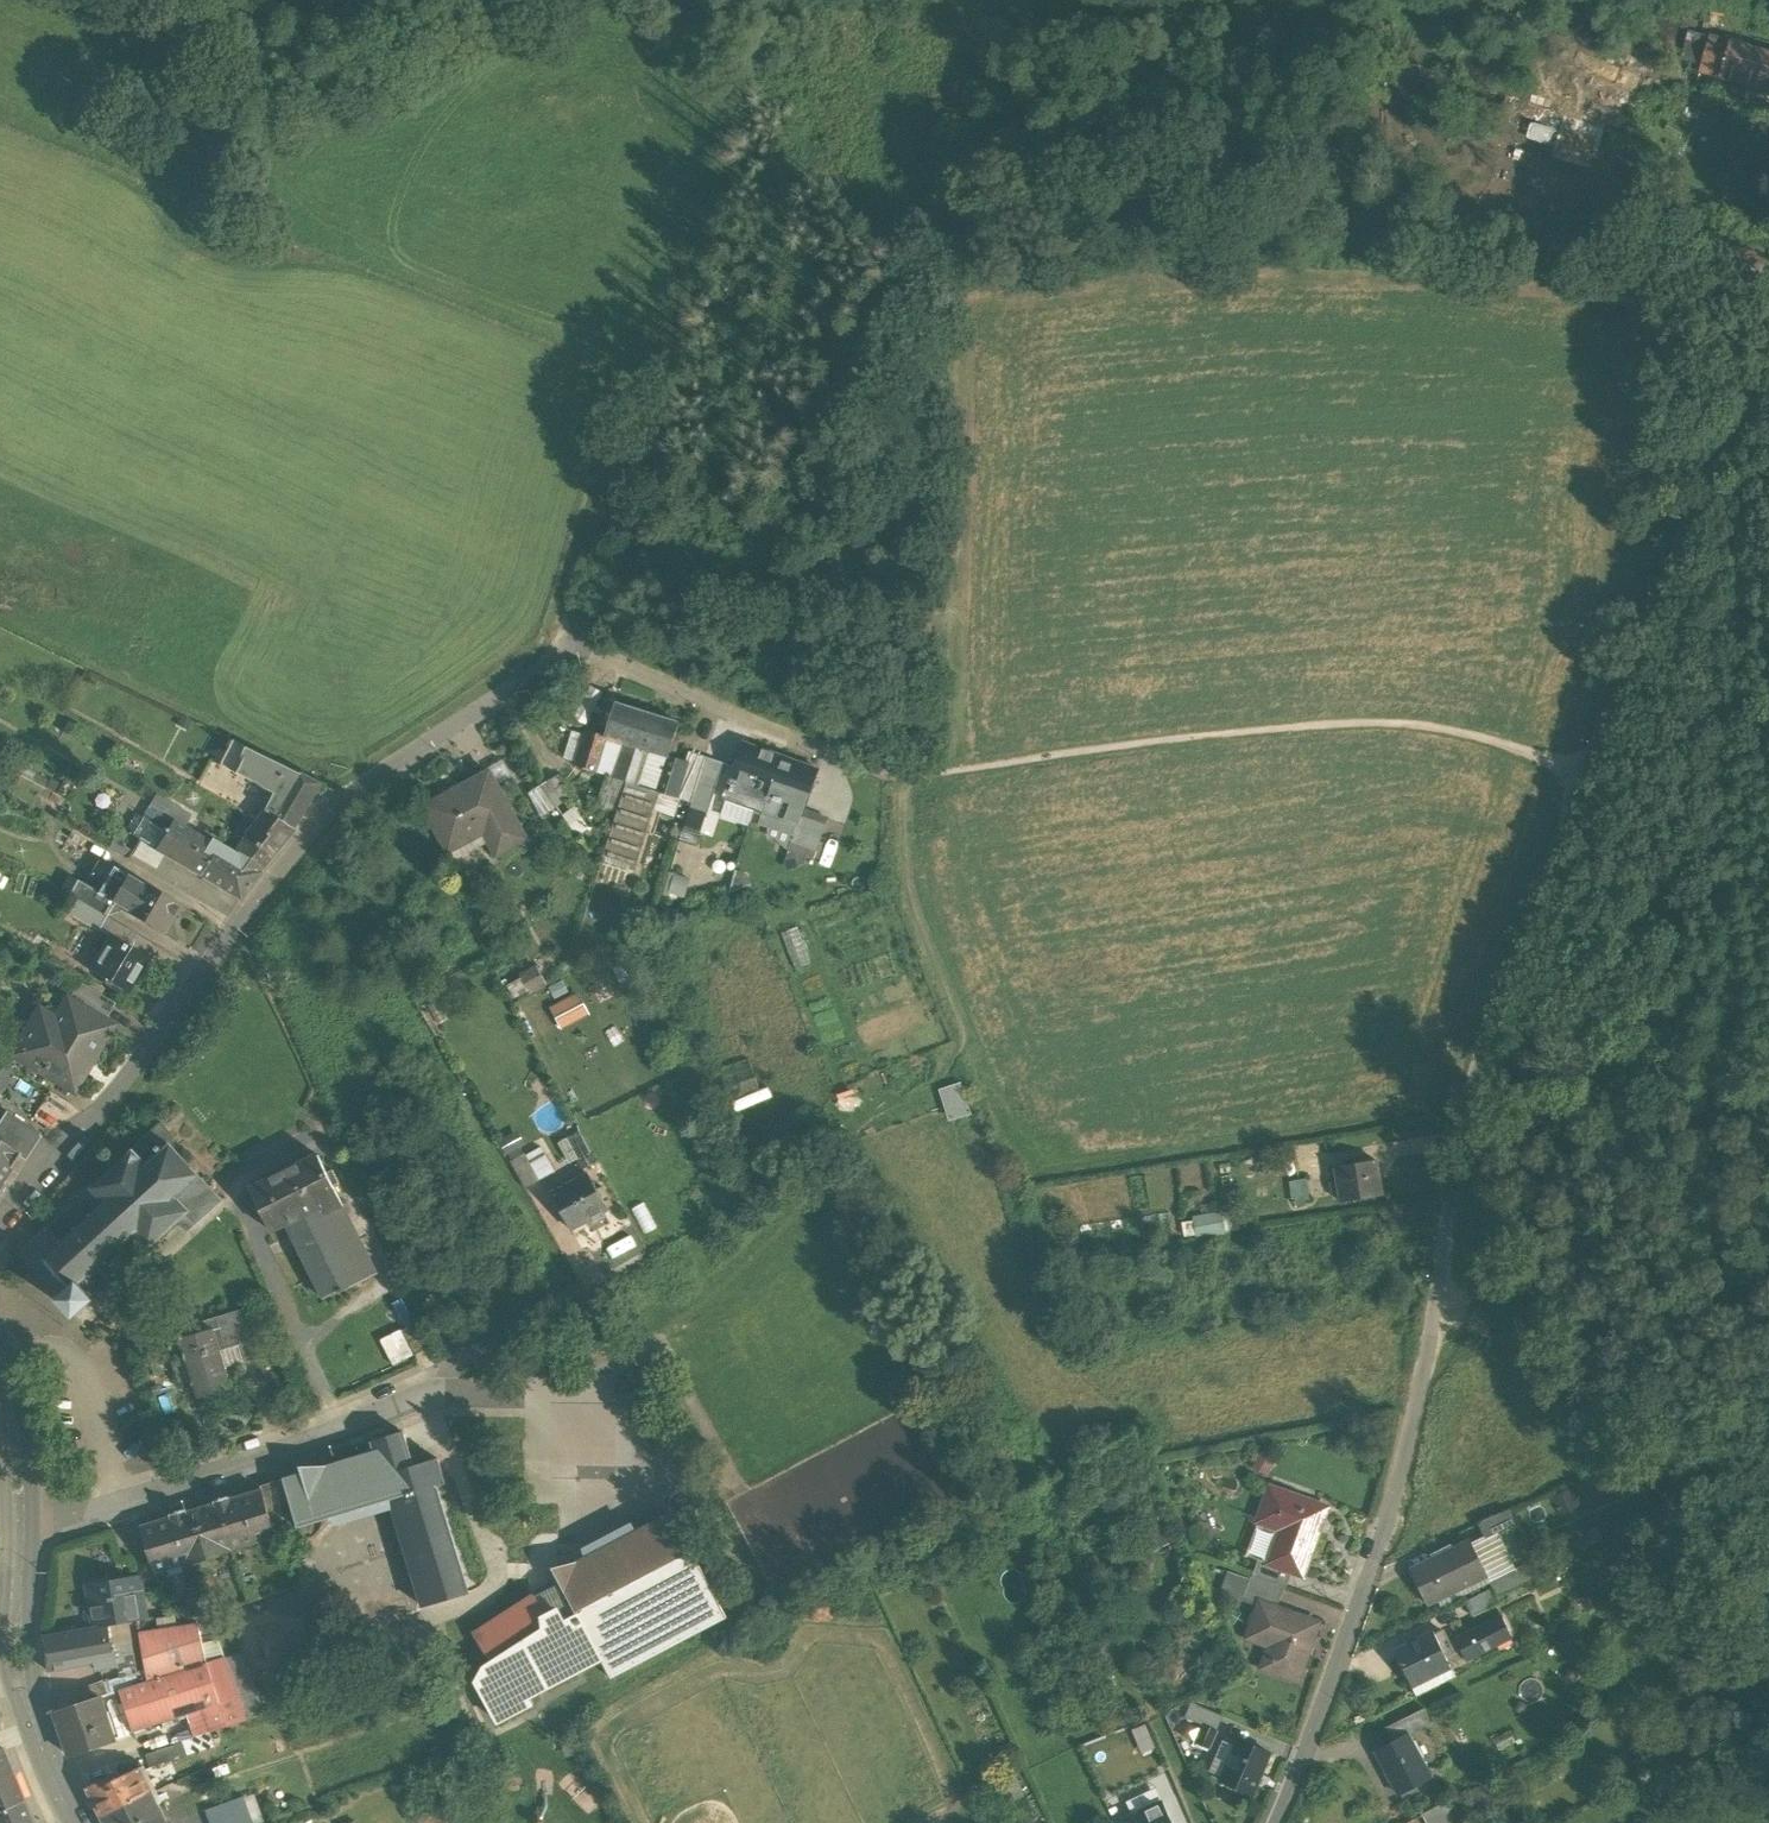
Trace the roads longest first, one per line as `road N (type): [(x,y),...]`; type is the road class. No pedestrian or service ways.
road 1 (unclassified): [(1768,332),(1754,386),(1517,948),(1485,1046),(1386,1525),(1274,1822)]
road 2 (residential): [(0,1220),(162,1033),(310,833),(396,761),(548,660),(585,655)]
road 3 (track): [(840,753),(934,775),(1122,745),(1378,721),(1457,729),(1587,770)]
road 4 (residential): [(15,1535),(311,1443),(406,1390)]
road 5 (tertiary): [(15,1535),(20,1694),(76,1822)]
road 6 (residential): [(406,1390),(411,1399),(503,1405),(609,1362)]
road 7 (residential): [(406,1390),(576,1286)]
road 8 (tertiary): [(10,1415),(15,1535)]

